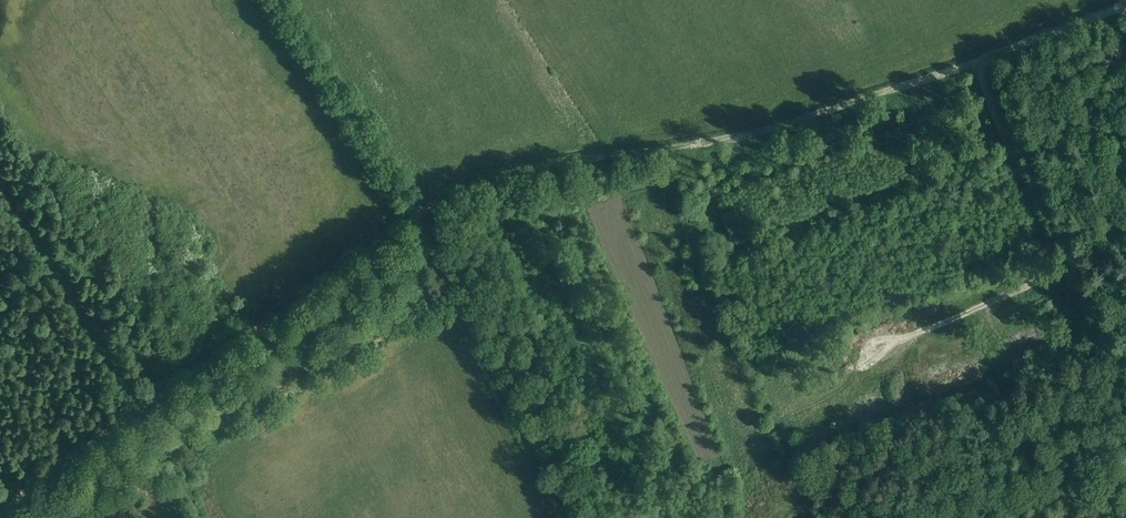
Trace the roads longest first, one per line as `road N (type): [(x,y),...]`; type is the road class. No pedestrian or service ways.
road 1 (track): [(1125,8),(779,126),(532,165),(470,184),(51,472),(0,517)]
road 2 (track): [(573,517),(416,216)]
road 3 (track): [(277,0),(416,216)]
road 4 (track): [(977,61),(1048,266)]

